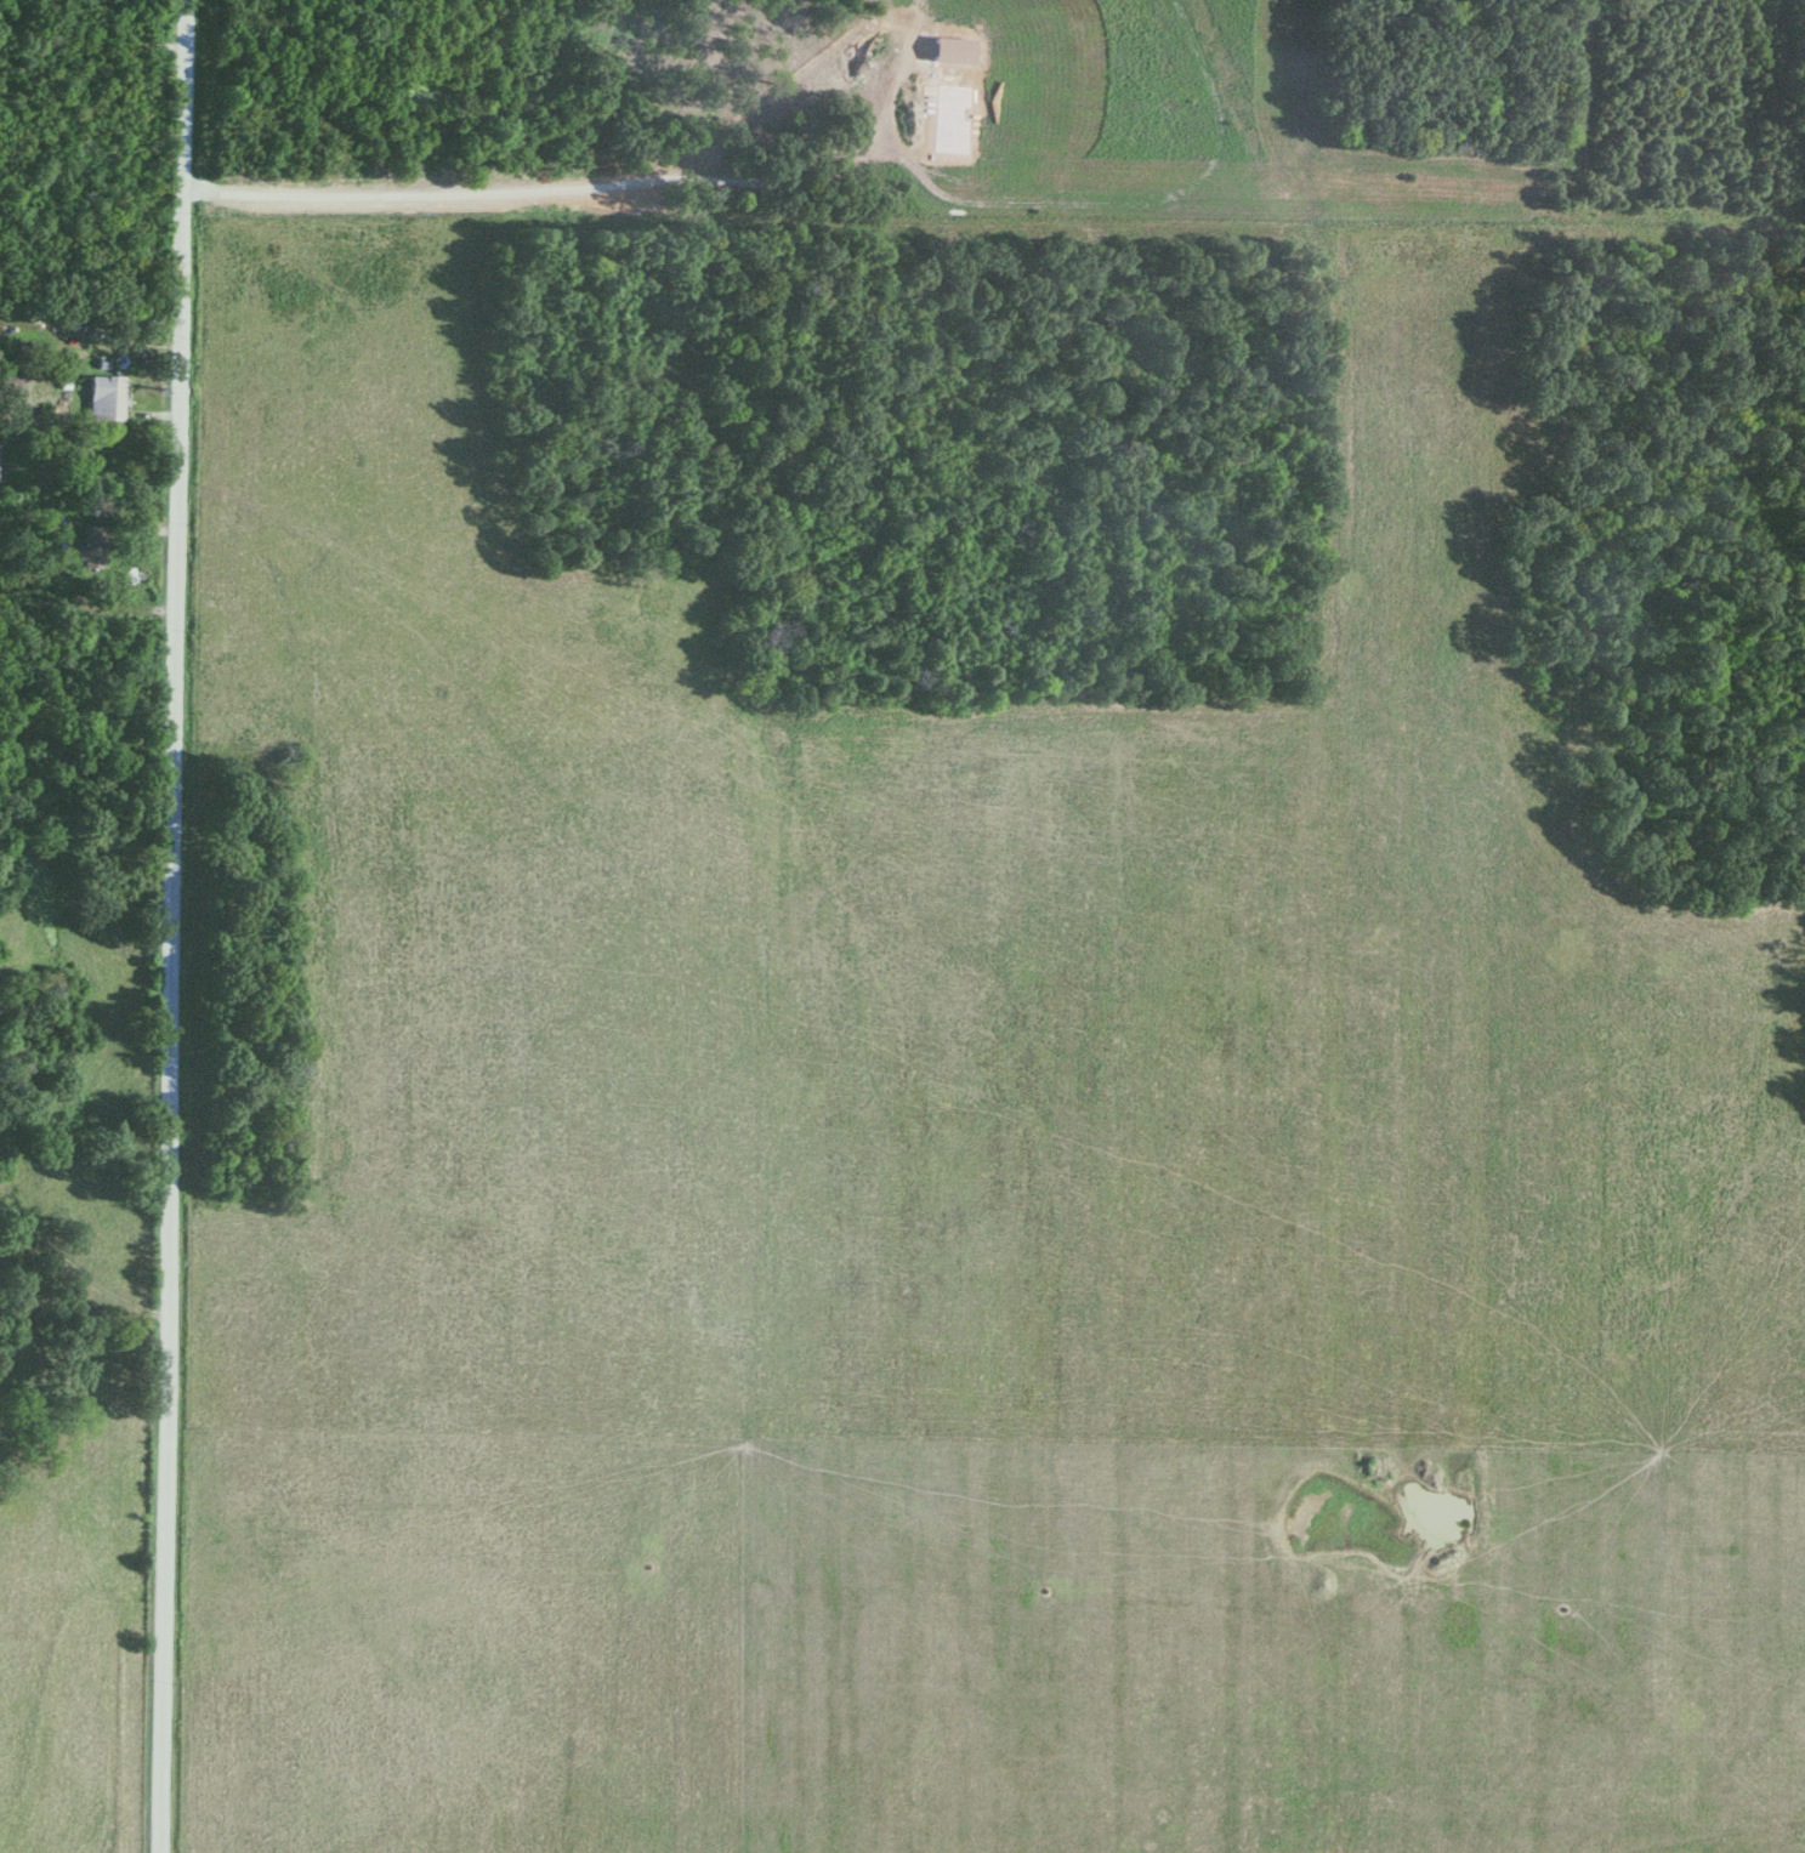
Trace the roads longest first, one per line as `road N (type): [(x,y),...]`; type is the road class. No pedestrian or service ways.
road 1 (residential): [(154,1852),(182,0)]

